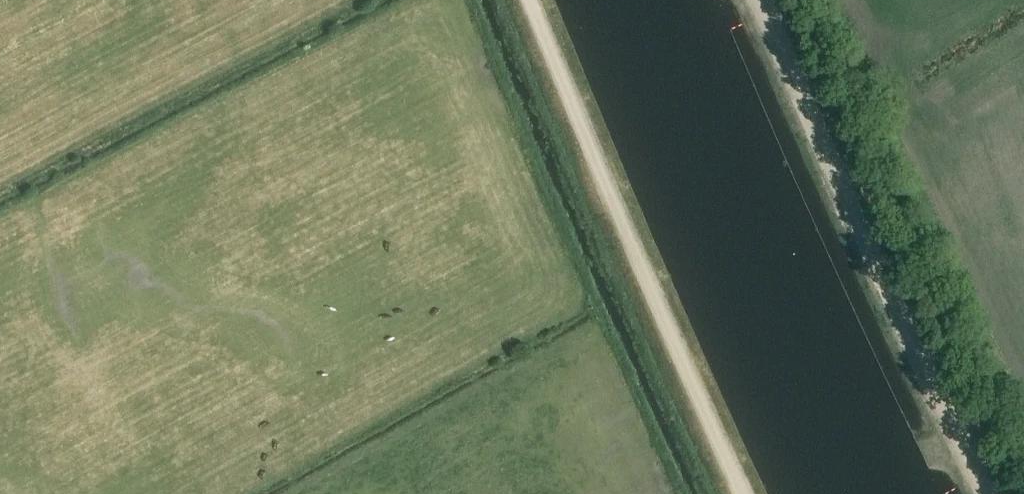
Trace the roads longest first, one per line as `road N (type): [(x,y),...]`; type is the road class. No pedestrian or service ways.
road 1 (track): [(743,0),(970,493)]
road 2 (track): [(745,493),(531,0)]

